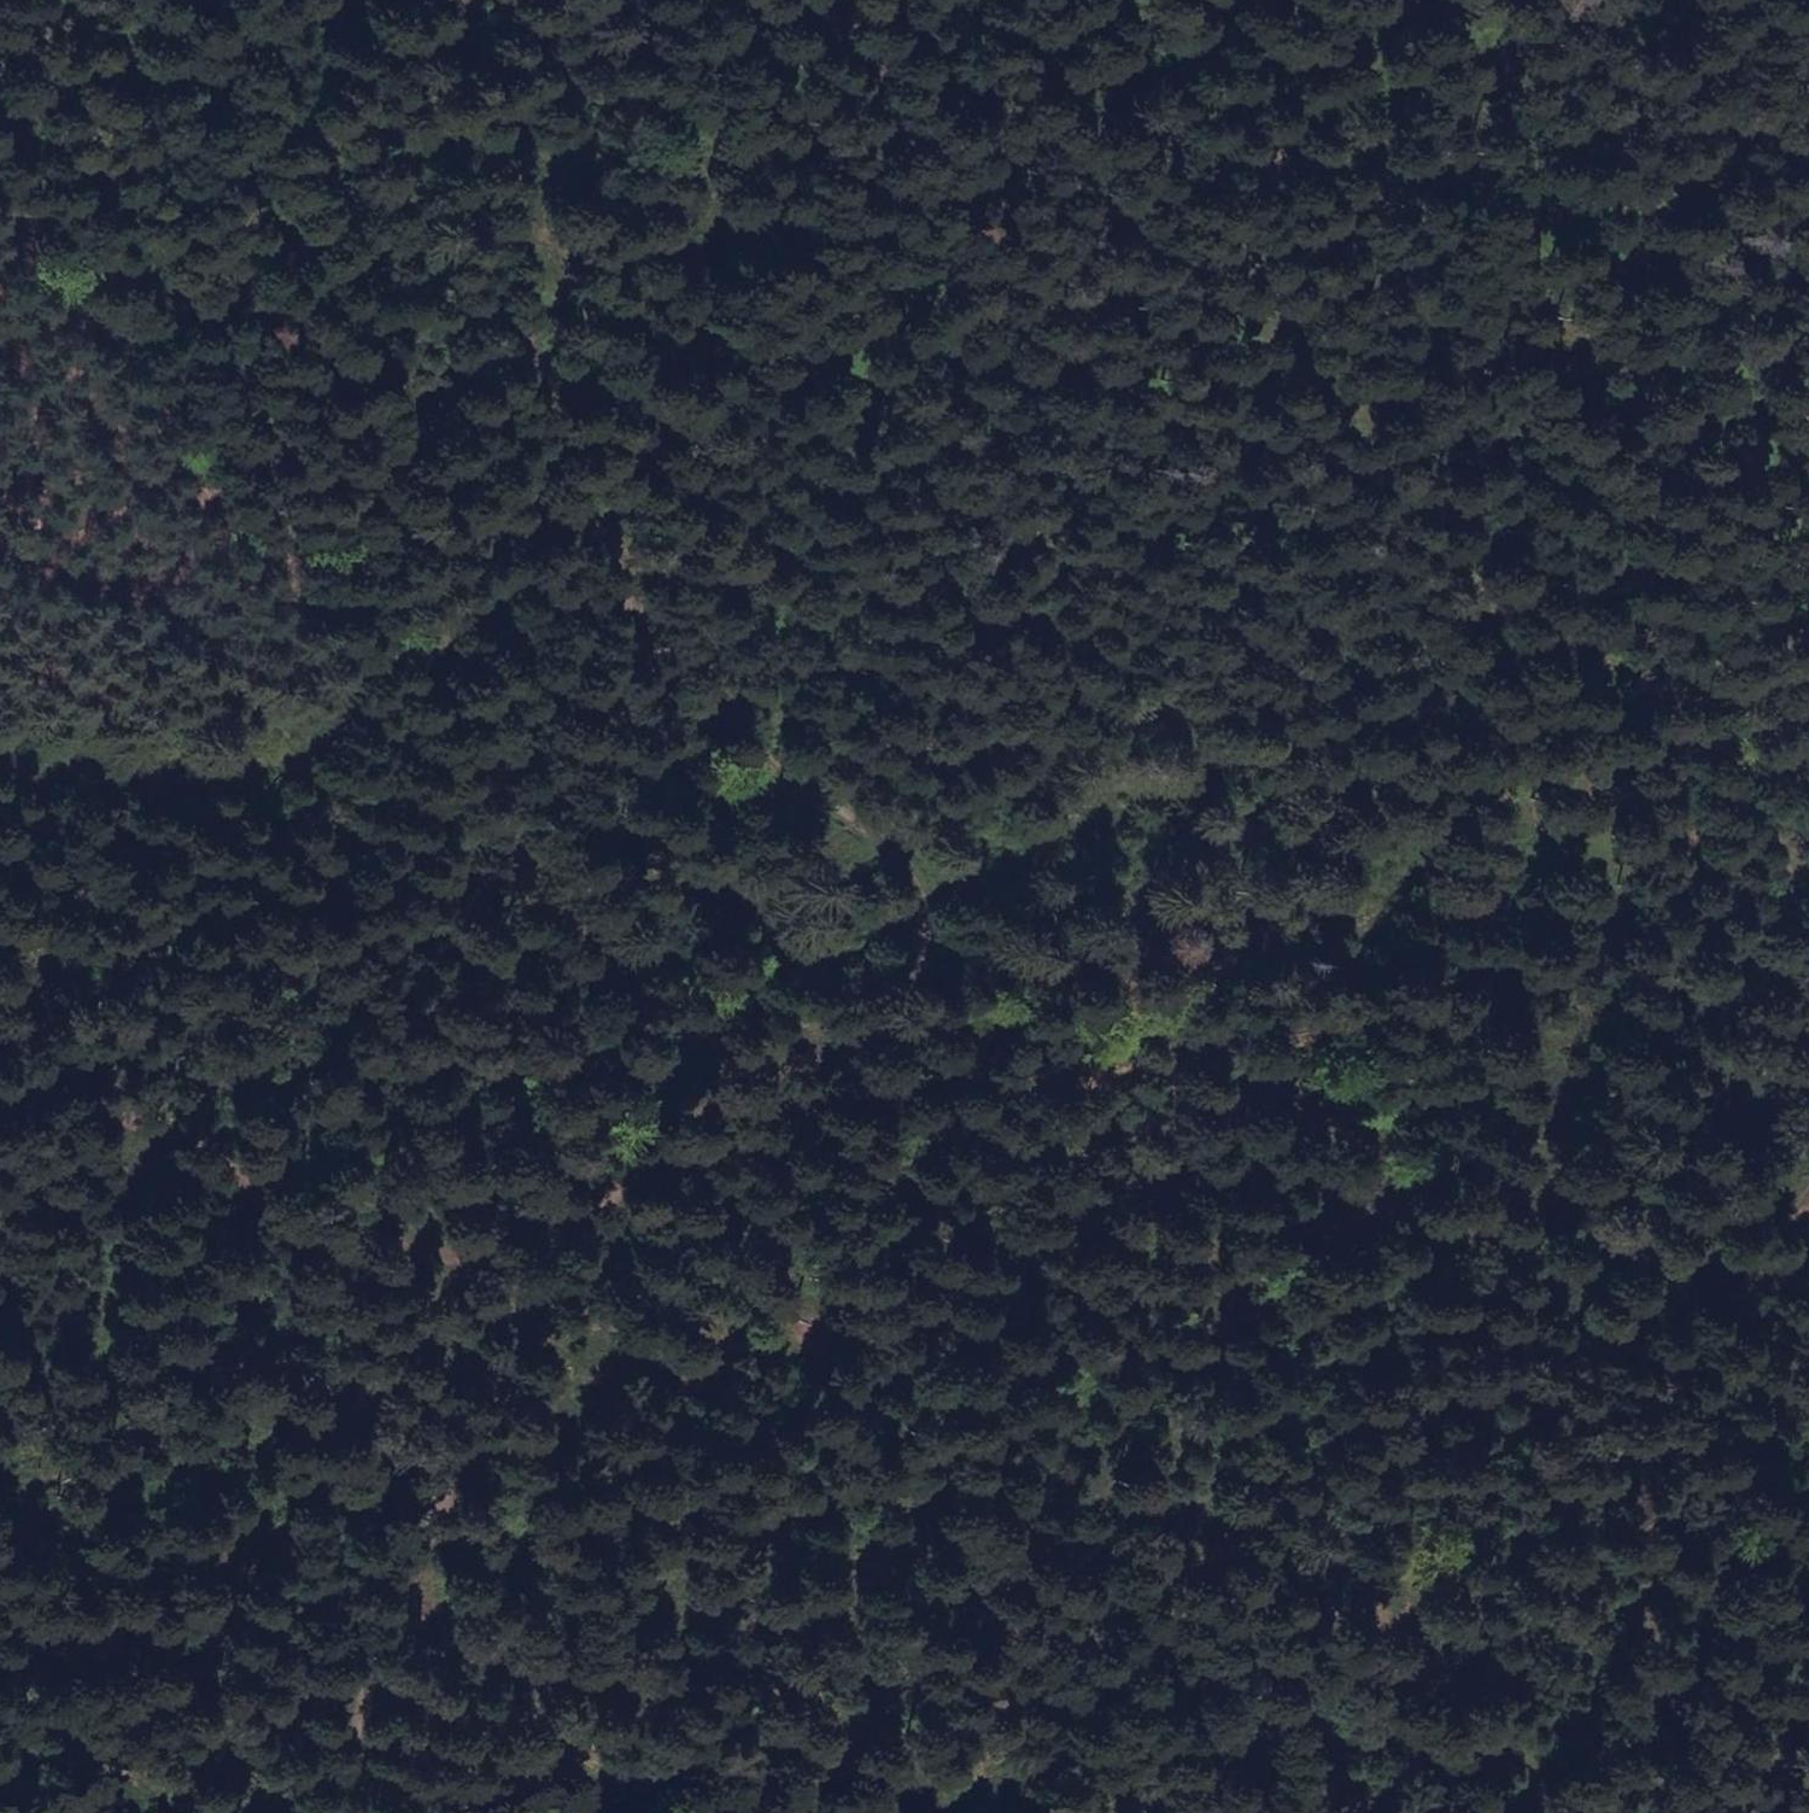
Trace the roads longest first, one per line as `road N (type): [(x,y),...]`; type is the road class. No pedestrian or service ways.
road 1 (track): [(458,0),(565,451),(610,569),(700,696),(773,770),(893,834),(922,883),(928,942),(897,1008),(649,1173),(563,1264),(398,1731),(359,1812)]
road 2 (track): [(1240,0),(1284,81),(1766,779),(1808,883)]
road 3 (track): [(1808,1168),(1770,1282),(1582,1491),(1446,1679),(1417,1812)]
road 4 (track): [(563,1264),(378,1245),(322,1225),(150,1109),(84,1094),(0,1093)]

